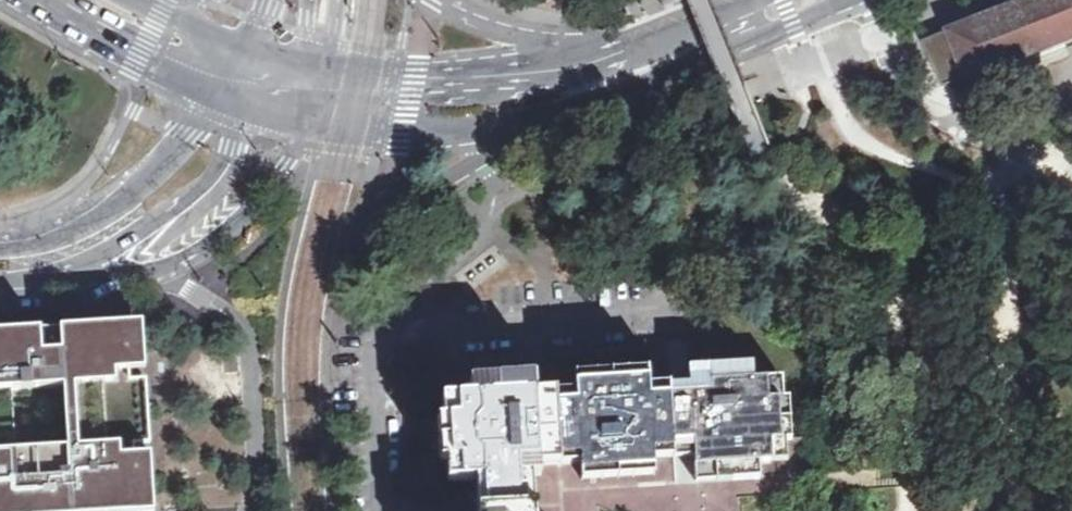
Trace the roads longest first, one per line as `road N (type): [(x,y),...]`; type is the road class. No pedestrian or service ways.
road 1 (tertiary): [(318,122),(497,141),(845,0)]
road 2 (residential): [(148,273),(245,339),(256,373),(259,496),(252,510)]
road 3 (secondary): [(47,283),(145,246),(188,211),(225,173),(251,106)]
road 4 (tertiary): [(604,47),(448,71),(335,61)]
road 5 (secondary): [(219,96),(191,135),(93,212),(0,244)]
road 6 (secondary): [(148,273),(241,220),(318,122)]
road 7 (secondary): [(38,0),(219,96)]
road 8 (tertiary): [(604,47),(464,17),(434,0)]
road 9 (tertiary): [(744,0),(604,47)]

